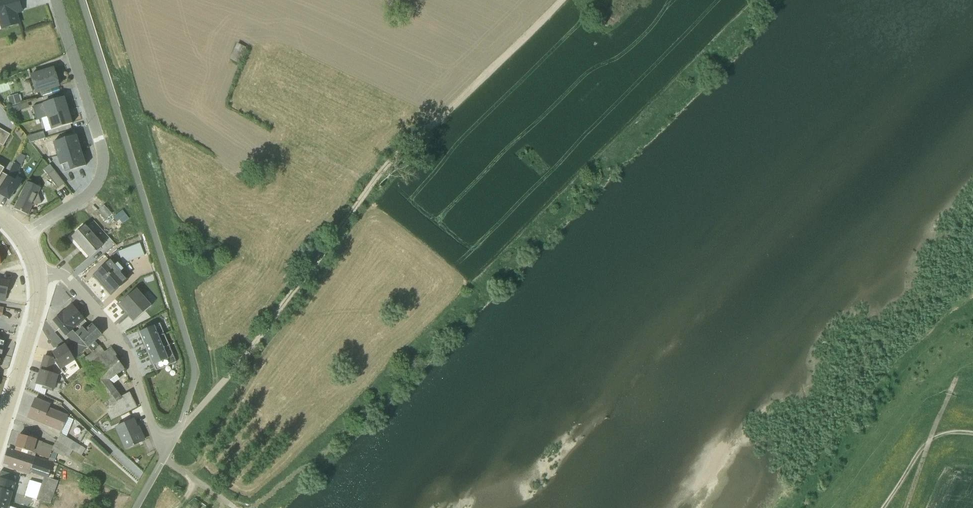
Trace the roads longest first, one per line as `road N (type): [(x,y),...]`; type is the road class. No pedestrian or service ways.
road 1 (track): [(563,0),(385,168),(240,364)]
road 2 (residential): [(21,236),(90,194),(103,171),(56,0)]
road 3 (residential): [(39,275),(64,276),(118,340),(165,458)]
road 4 (tertiary): [(0,439),(39,275)]

